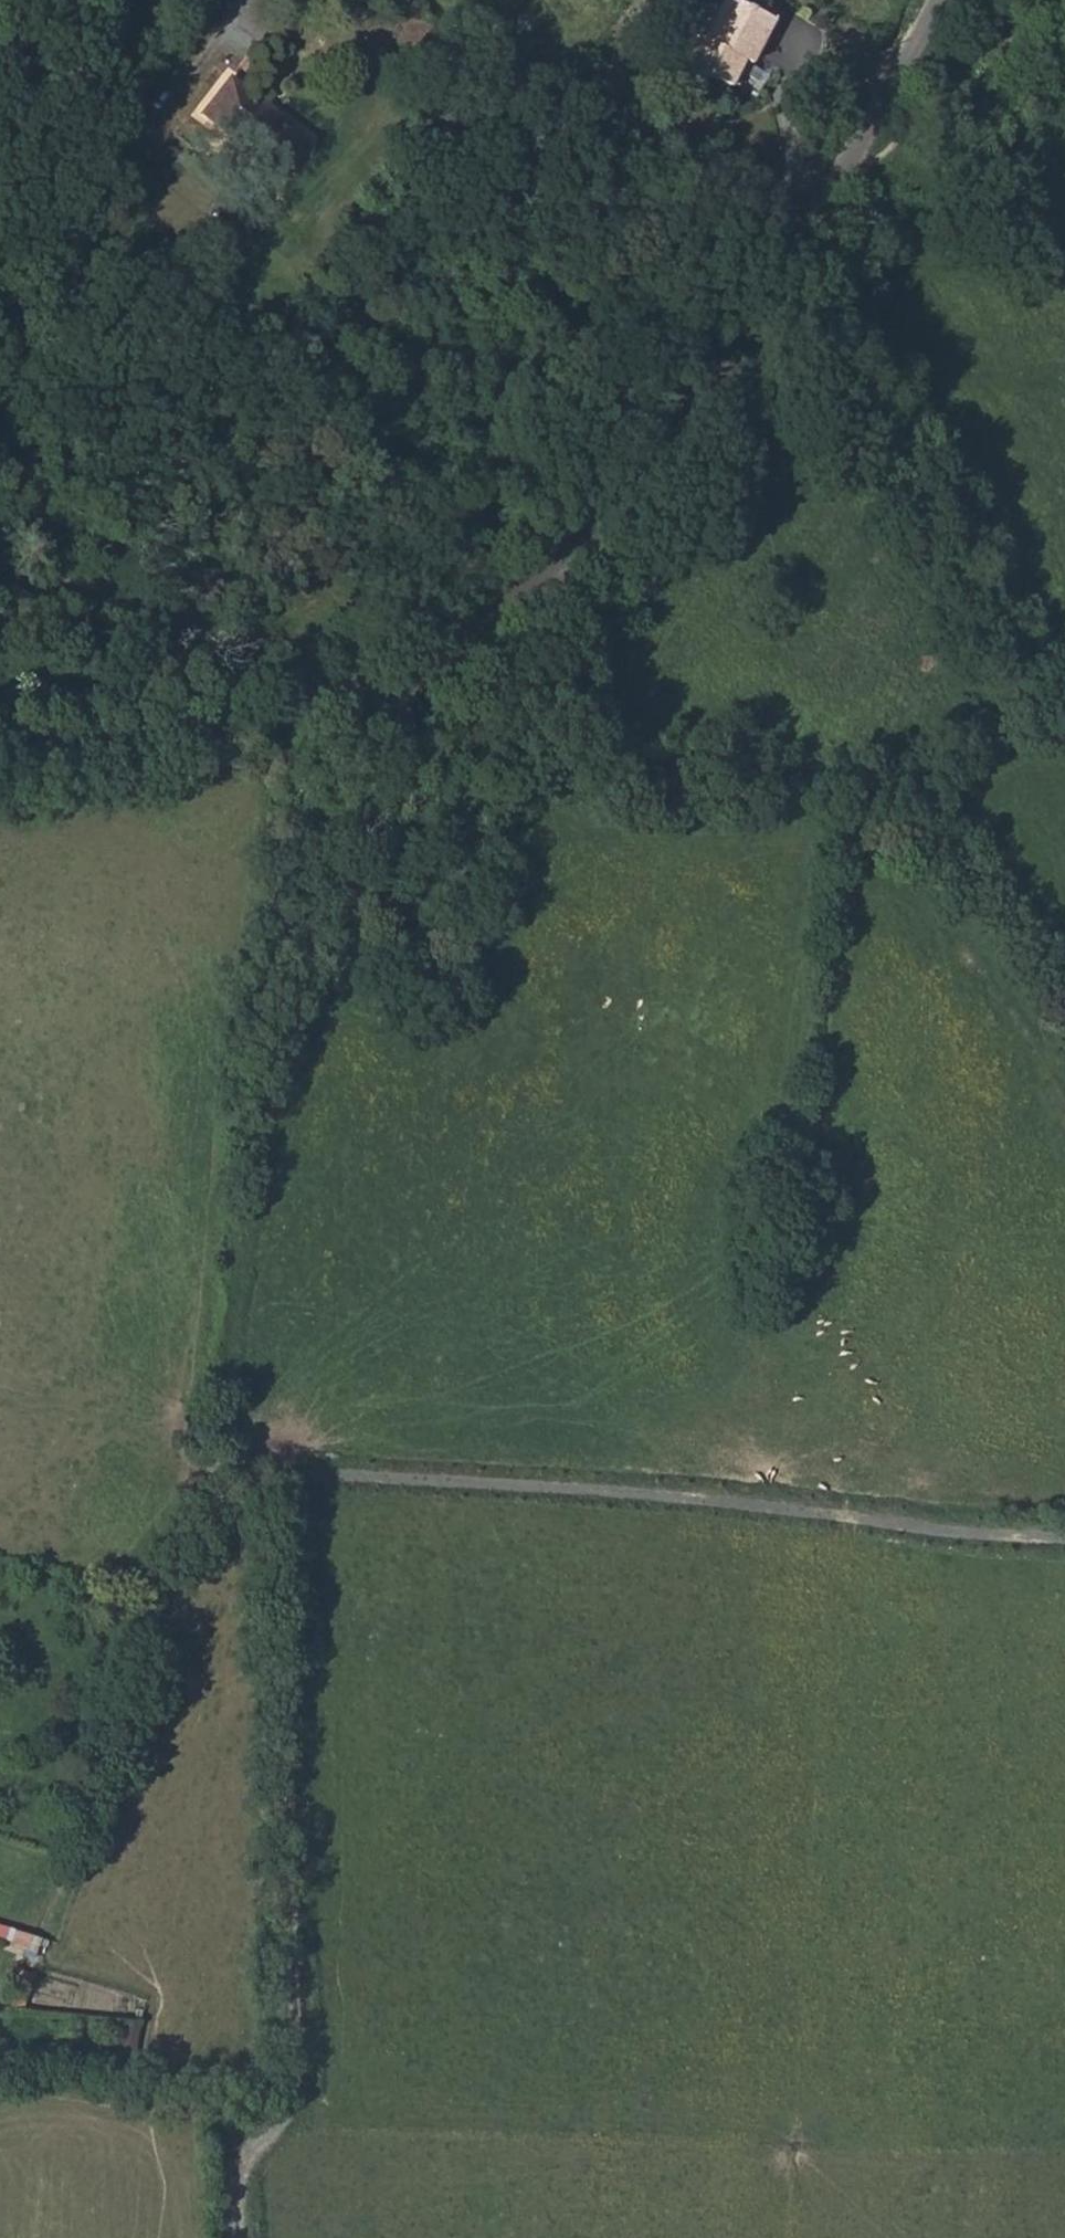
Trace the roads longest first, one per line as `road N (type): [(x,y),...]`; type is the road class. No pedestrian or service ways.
road 1 (track): [(232,2237),(232,2149),(289,2092),(278,1502),(289,1475),(509,1476),(799,1497),(1064,1537)]
road 2 (residential): [(932,0),(790,260),(597,526),(513,611),(405,674),(0,751)]

